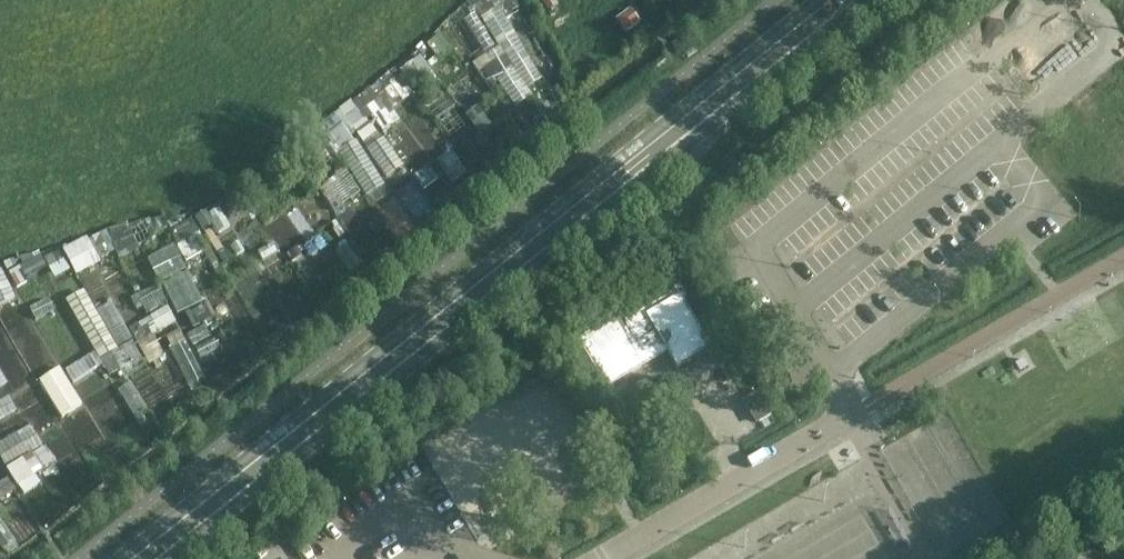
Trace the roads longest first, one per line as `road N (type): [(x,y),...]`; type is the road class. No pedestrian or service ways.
road 1 (secondary): [(139,558),(841,0)]
road 2 (unclassified): [(609,558),(854,416)]

